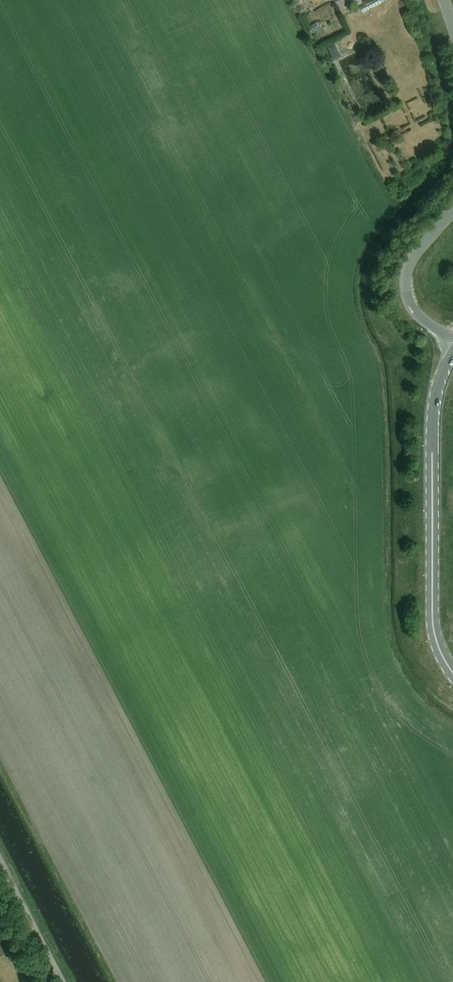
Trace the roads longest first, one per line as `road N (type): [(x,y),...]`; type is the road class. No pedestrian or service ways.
road 1 (trunk): [(452,352),(435,400),(432,477),(433,623),(452,673)]
road 2 (unclassified): [(452,342),(415,311),(406,286),(417,252),(452,210)]
road 3 (unclassified): [(62,981),(0,863)]

